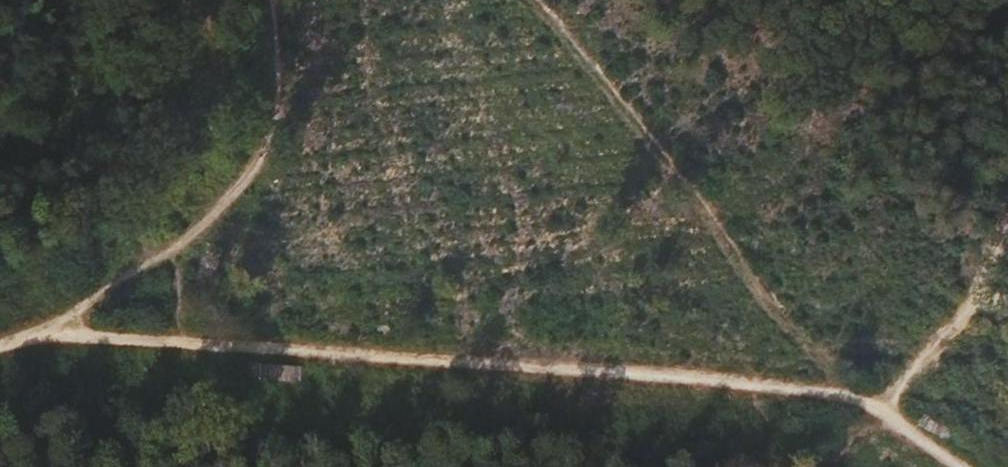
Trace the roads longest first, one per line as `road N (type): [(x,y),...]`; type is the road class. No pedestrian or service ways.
road 1 (track): [(43,335),(598,370),(809,391),(881,411),(962,466)]
road 2 (track): [(0,346),(43,335),(219,215),(274,143),(271,0)]
road 3 (track): [(1007,293),(972,305),(881,411)]

